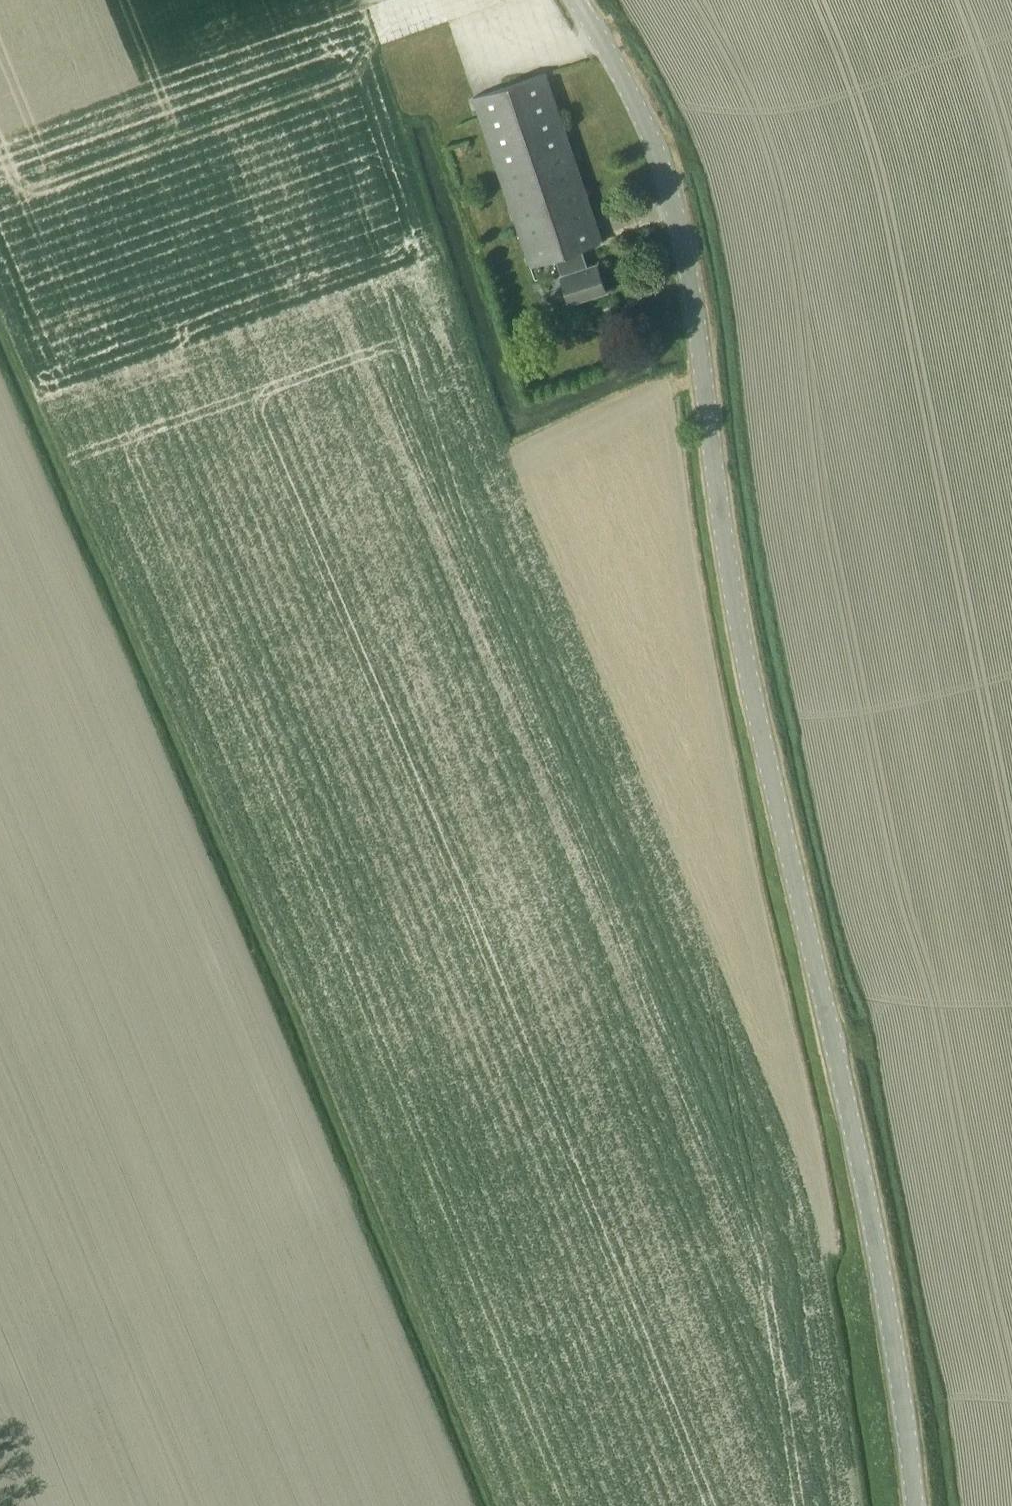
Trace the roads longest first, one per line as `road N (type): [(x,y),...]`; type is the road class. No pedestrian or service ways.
road 1 (tertiary): [(914,1505),(882,1249),(747,663),(681,231),(648,121),(576,0)]

